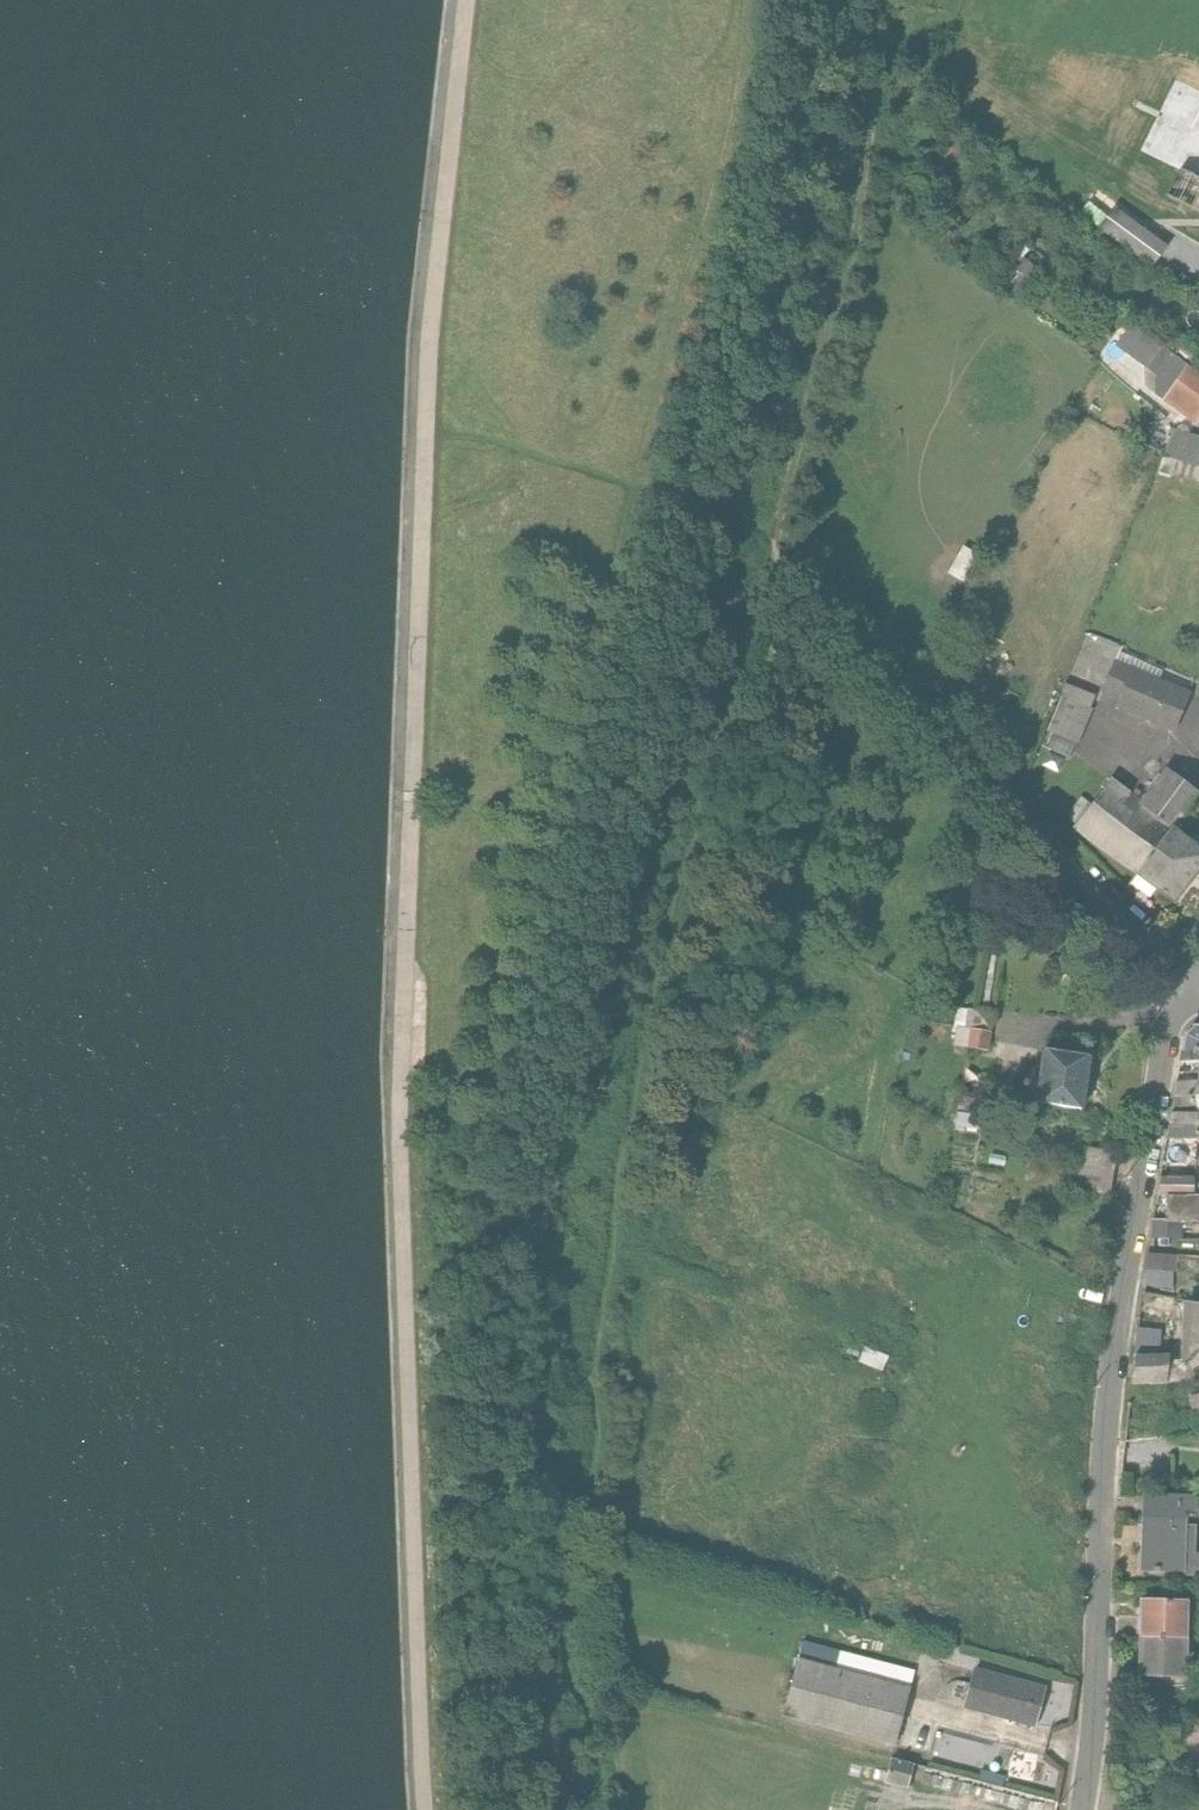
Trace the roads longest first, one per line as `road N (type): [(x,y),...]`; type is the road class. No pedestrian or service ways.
road 1 (unclassified): [(1081,1809),(1091,1751),(1106,1400),(1172,1013),(1183,982),(1198,982)]

